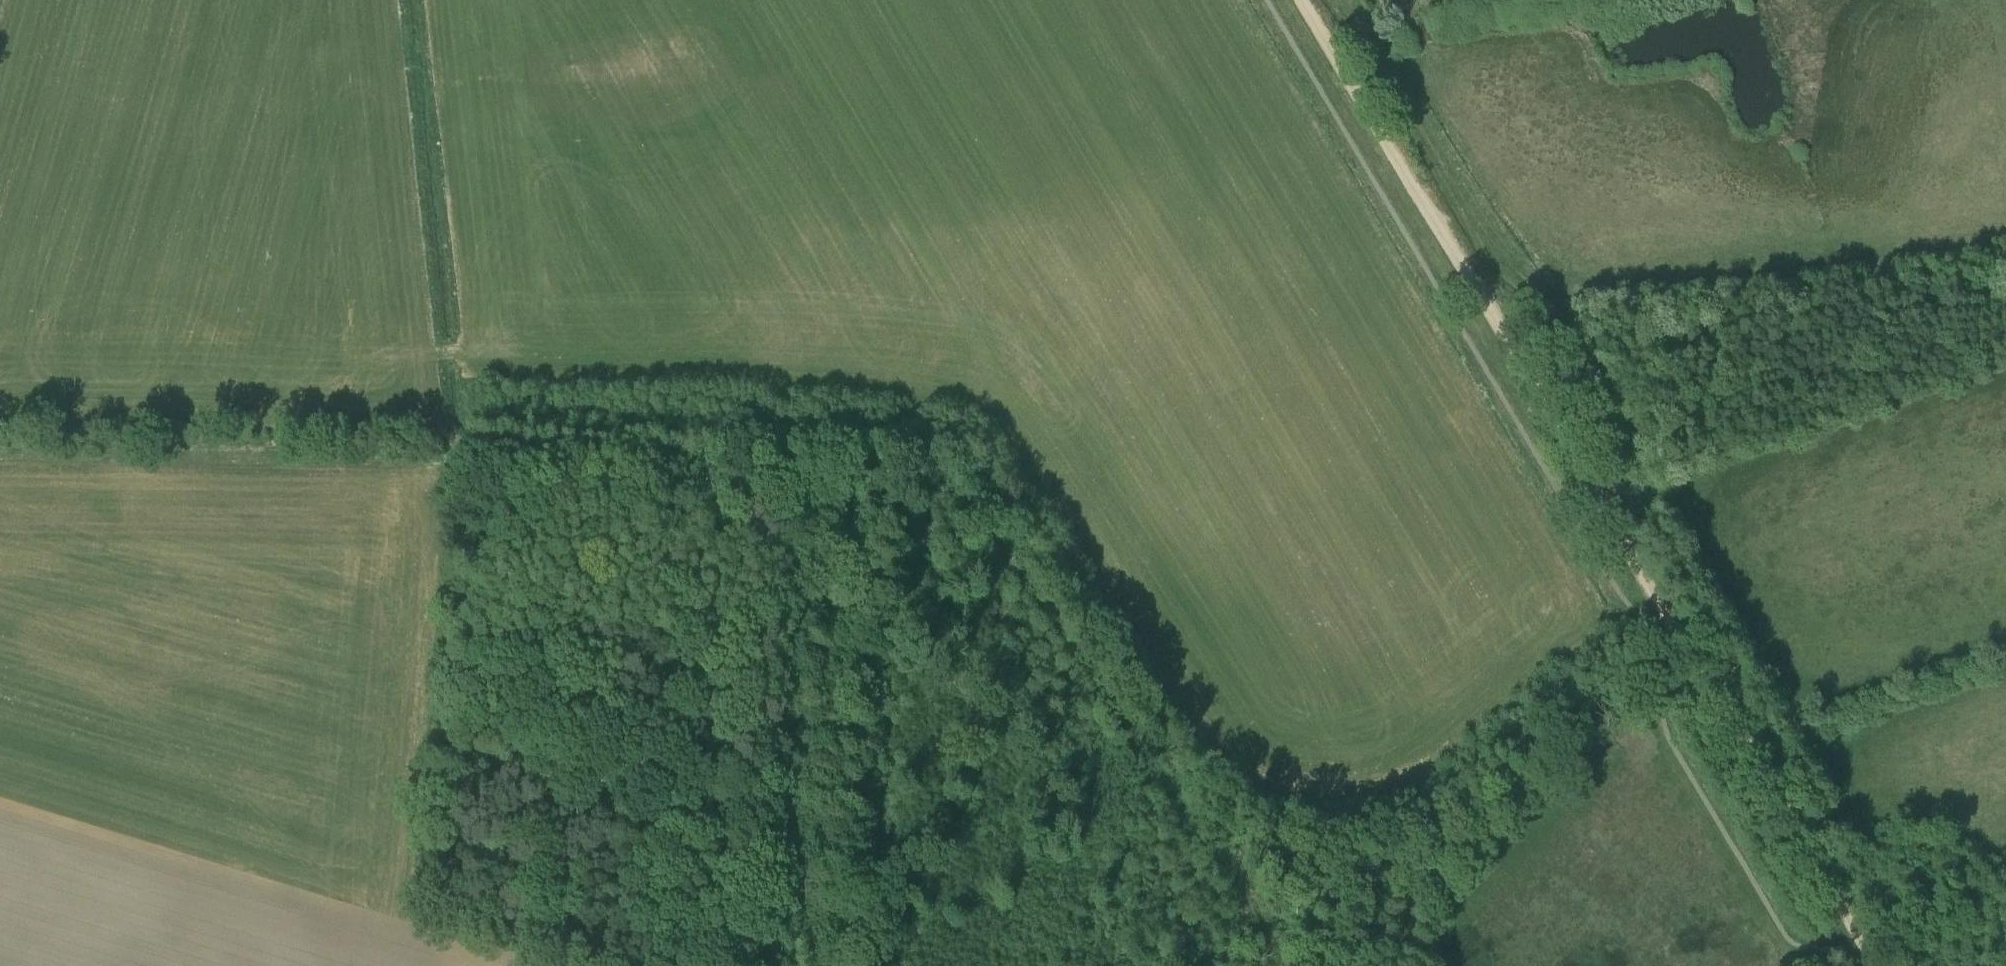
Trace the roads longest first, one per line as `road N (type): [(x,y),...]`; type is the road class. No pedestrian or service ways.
road 1 (track): [(1875,965),(1301,0)]

